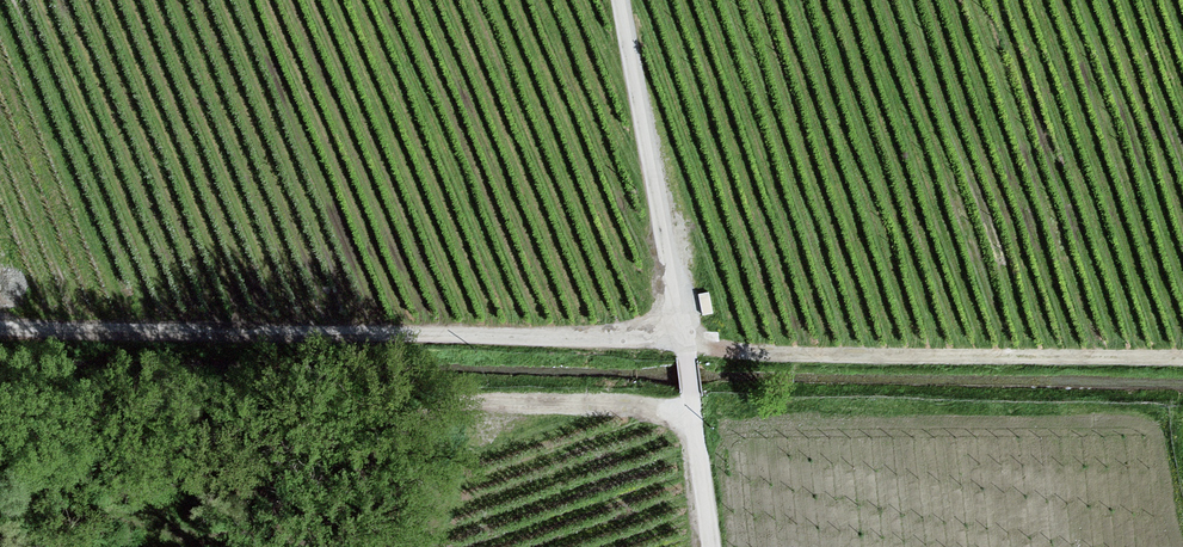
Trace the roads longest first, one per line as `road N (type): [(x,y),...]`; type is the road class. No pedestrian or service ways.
road 1 (track): [(1182,362),(765,364),(686,349),(0,337)]
road 2 (unclassified): [(709,546),(686,349),(621,0)]
road 3 (track): [(303,546),(425,409),(693,410)]

